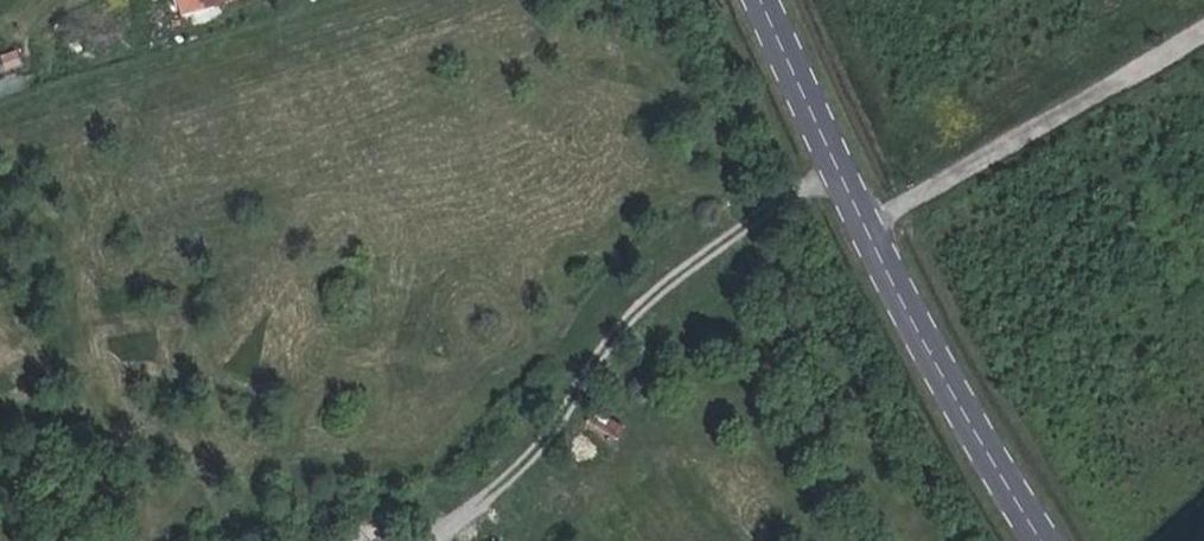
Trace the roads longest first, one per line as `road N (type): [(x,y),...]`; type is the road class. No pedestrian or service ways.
road 1 (tertiary): [(761,0),(940,374),(1042,540)]

